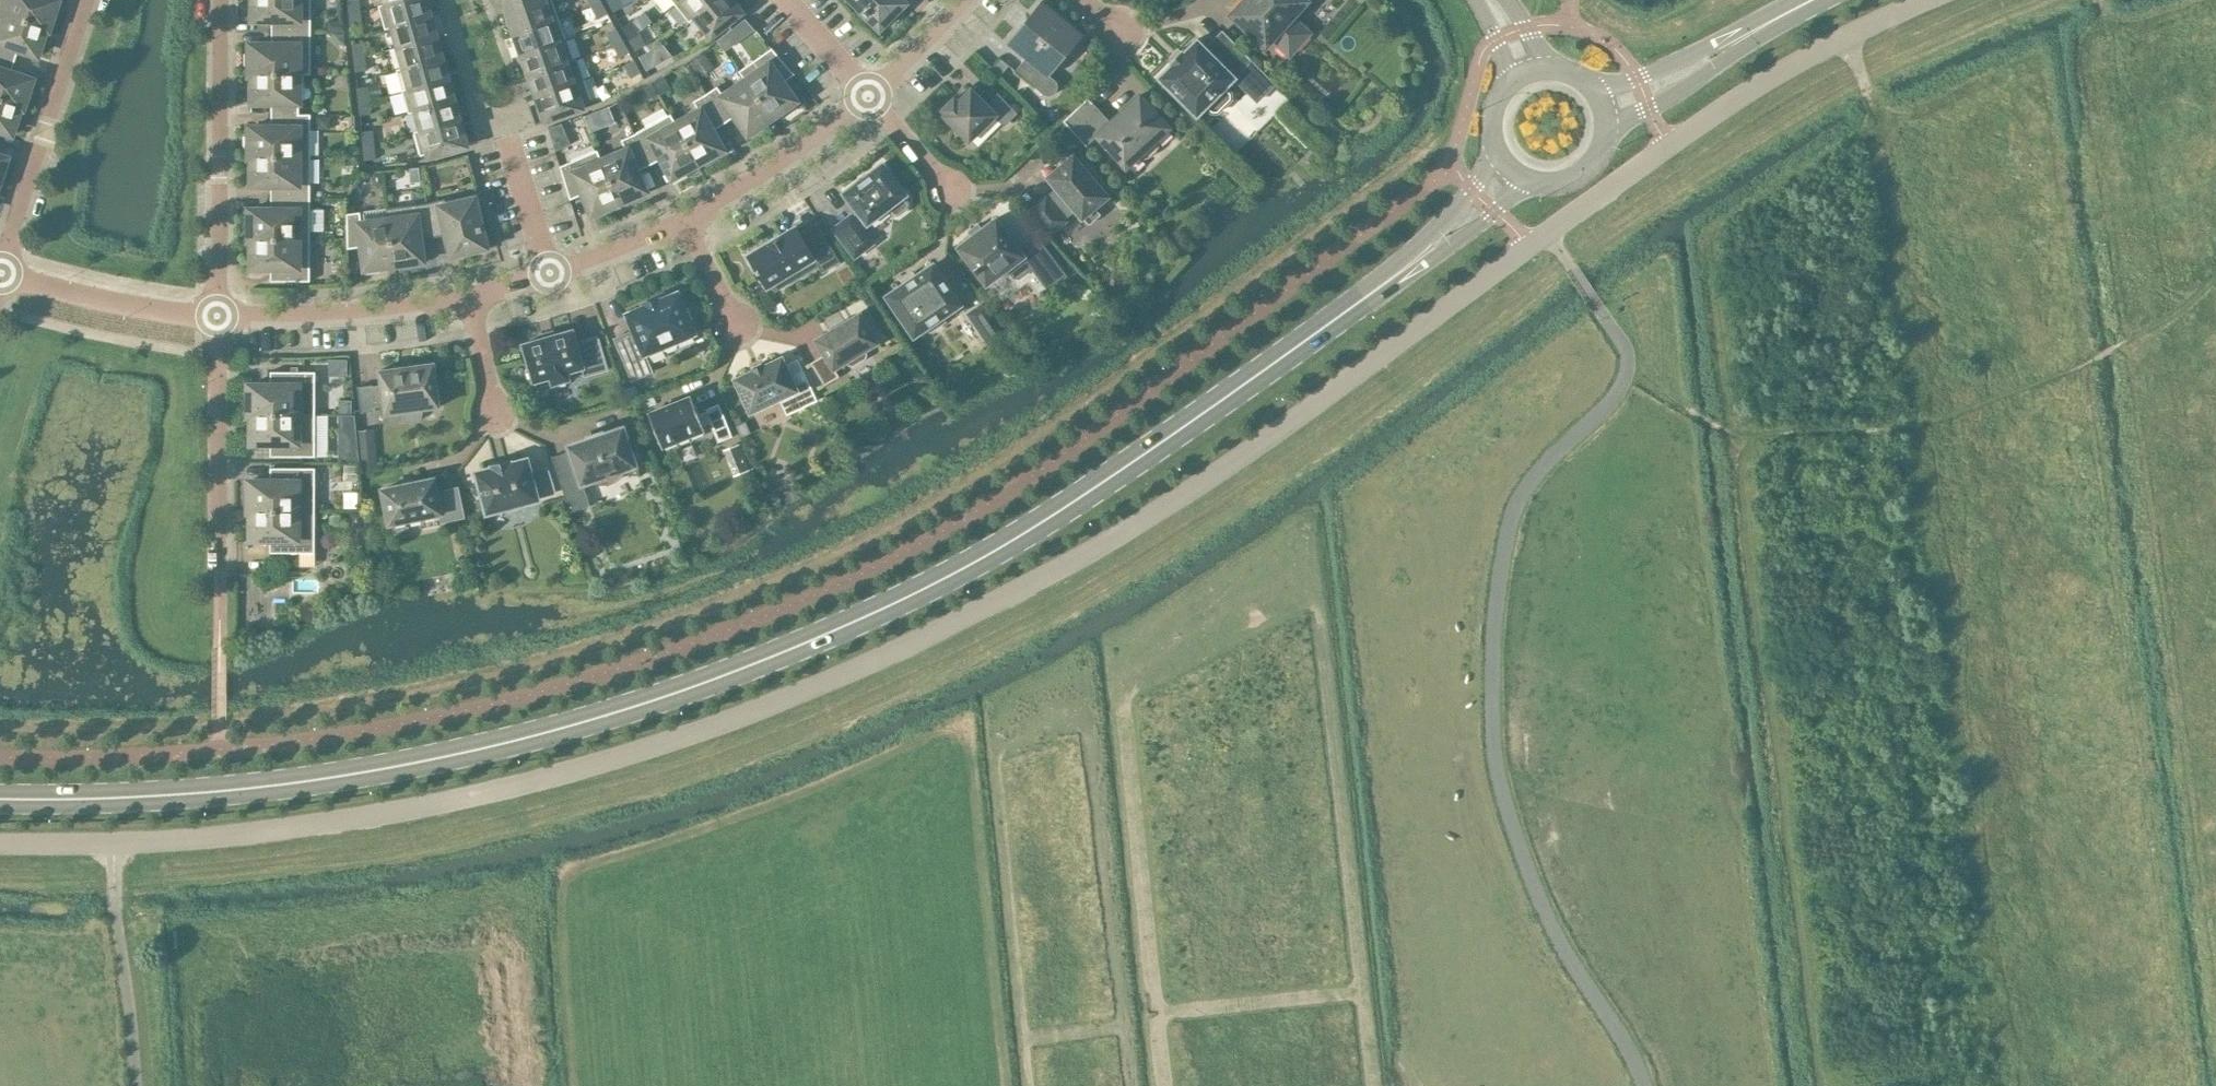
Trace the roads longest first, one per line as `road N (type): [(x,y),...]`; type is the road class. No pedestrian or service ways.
road 1 (unclassified): [(0,842),(114,843),(365,817),(681,739),(891,652),(1195,486),(1748,92),(1927,0)]
road 2 (secondary): [(0,802),(225,797),(438,765),(629,712),(822,641),(967,571),(1415,262)]
road 3 (residential): [(213,319),(217,0)]
road 4 (residential): [(0,273),(84,0)]
road 5 (residential): [(213,319),(470,299)]
road 6 (residential): [(216,562),(213,319)]
road 7 (residential): [(688,226),(867,100)]
road 8 (residential): [(0,273),(213,319)]
road 9 (secondary): [(1606,132),(1709,69),(1761,24)]
road 10 (secondary): [(1761,24),(1595,93)]
road 11 (residential): [(549,274),(688,226)]
road 12 (residential): [(505,139),(549,274)]
road 13 (secondary): [(1415,262),(1487,218),(1528,181)]
road 14 (residential): [(867,100),(962,0)]
road 15 (secondary): [(1496,153),(1415,262)]
road 16 (residential): [(959,196),(867,100)]
road 17 (residential): [(867,100),(781,0)]
road 18 (residential): [(496,418),(470,299)]
road 19 (residential): [(741,335),(688,226)]

